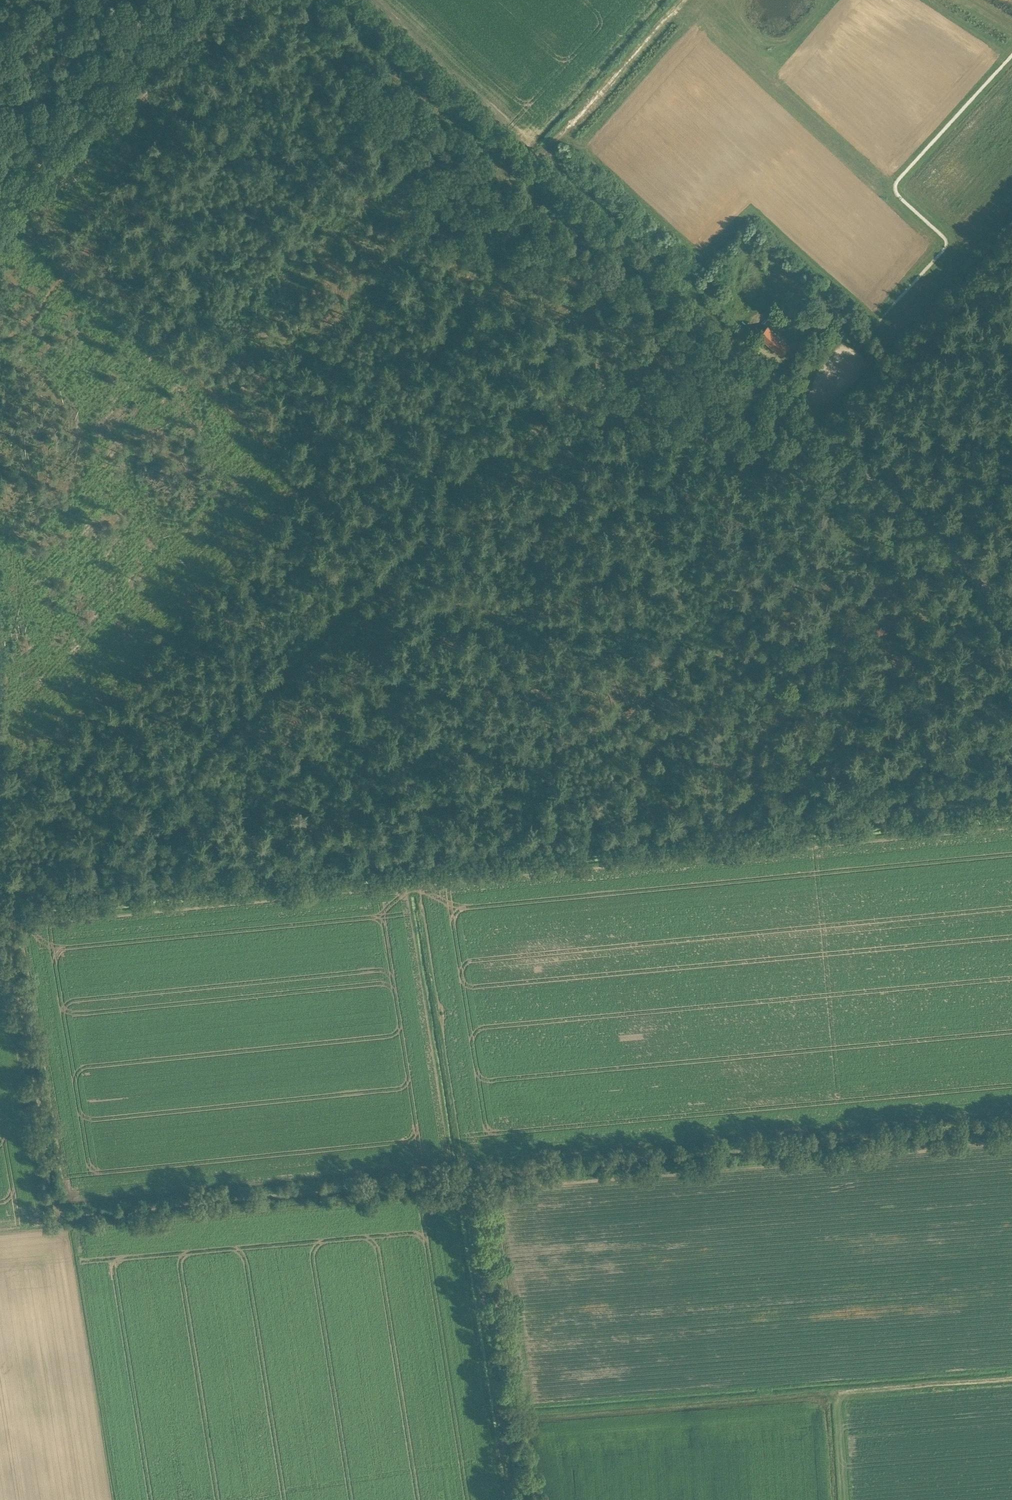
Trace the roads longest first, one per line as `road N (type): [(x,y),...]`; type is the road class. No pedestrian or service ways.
road 1 (unclassified): [(1011,605),(342,0)]
road 2 (track): [(2,901),(54,1204),(67,1214),(470,1177)]
road 3 (track): [(81,893),(700,832)]
road 4 (track): [(470,1177),(1011,1123)]
road 5 (track): [(0,901),(81,893),(390,556)]
road 6 (track): [(722,830),(1011,803)]

